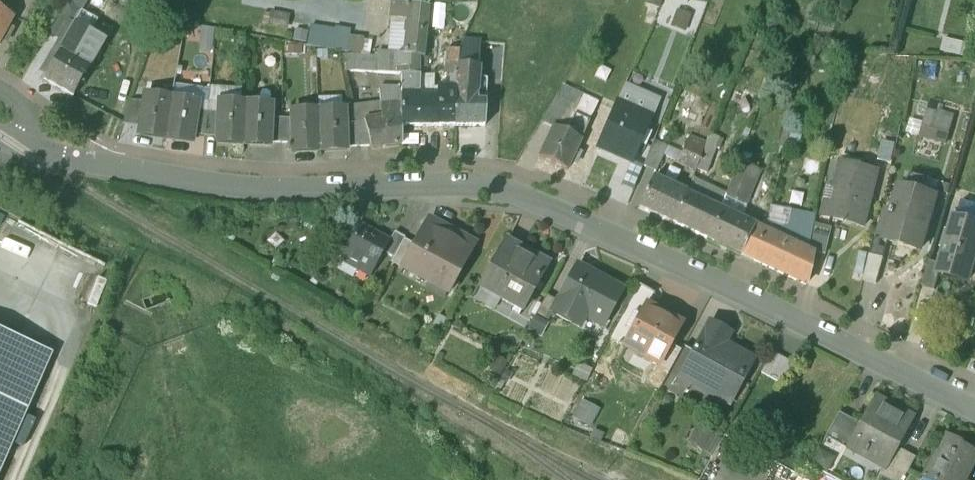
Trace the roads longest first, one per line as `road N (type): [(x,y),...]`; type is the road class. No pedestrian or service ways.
road 1 (residential): [(0,137),(72,161),(255,189),(444,186),(527,198),(974,409)]

